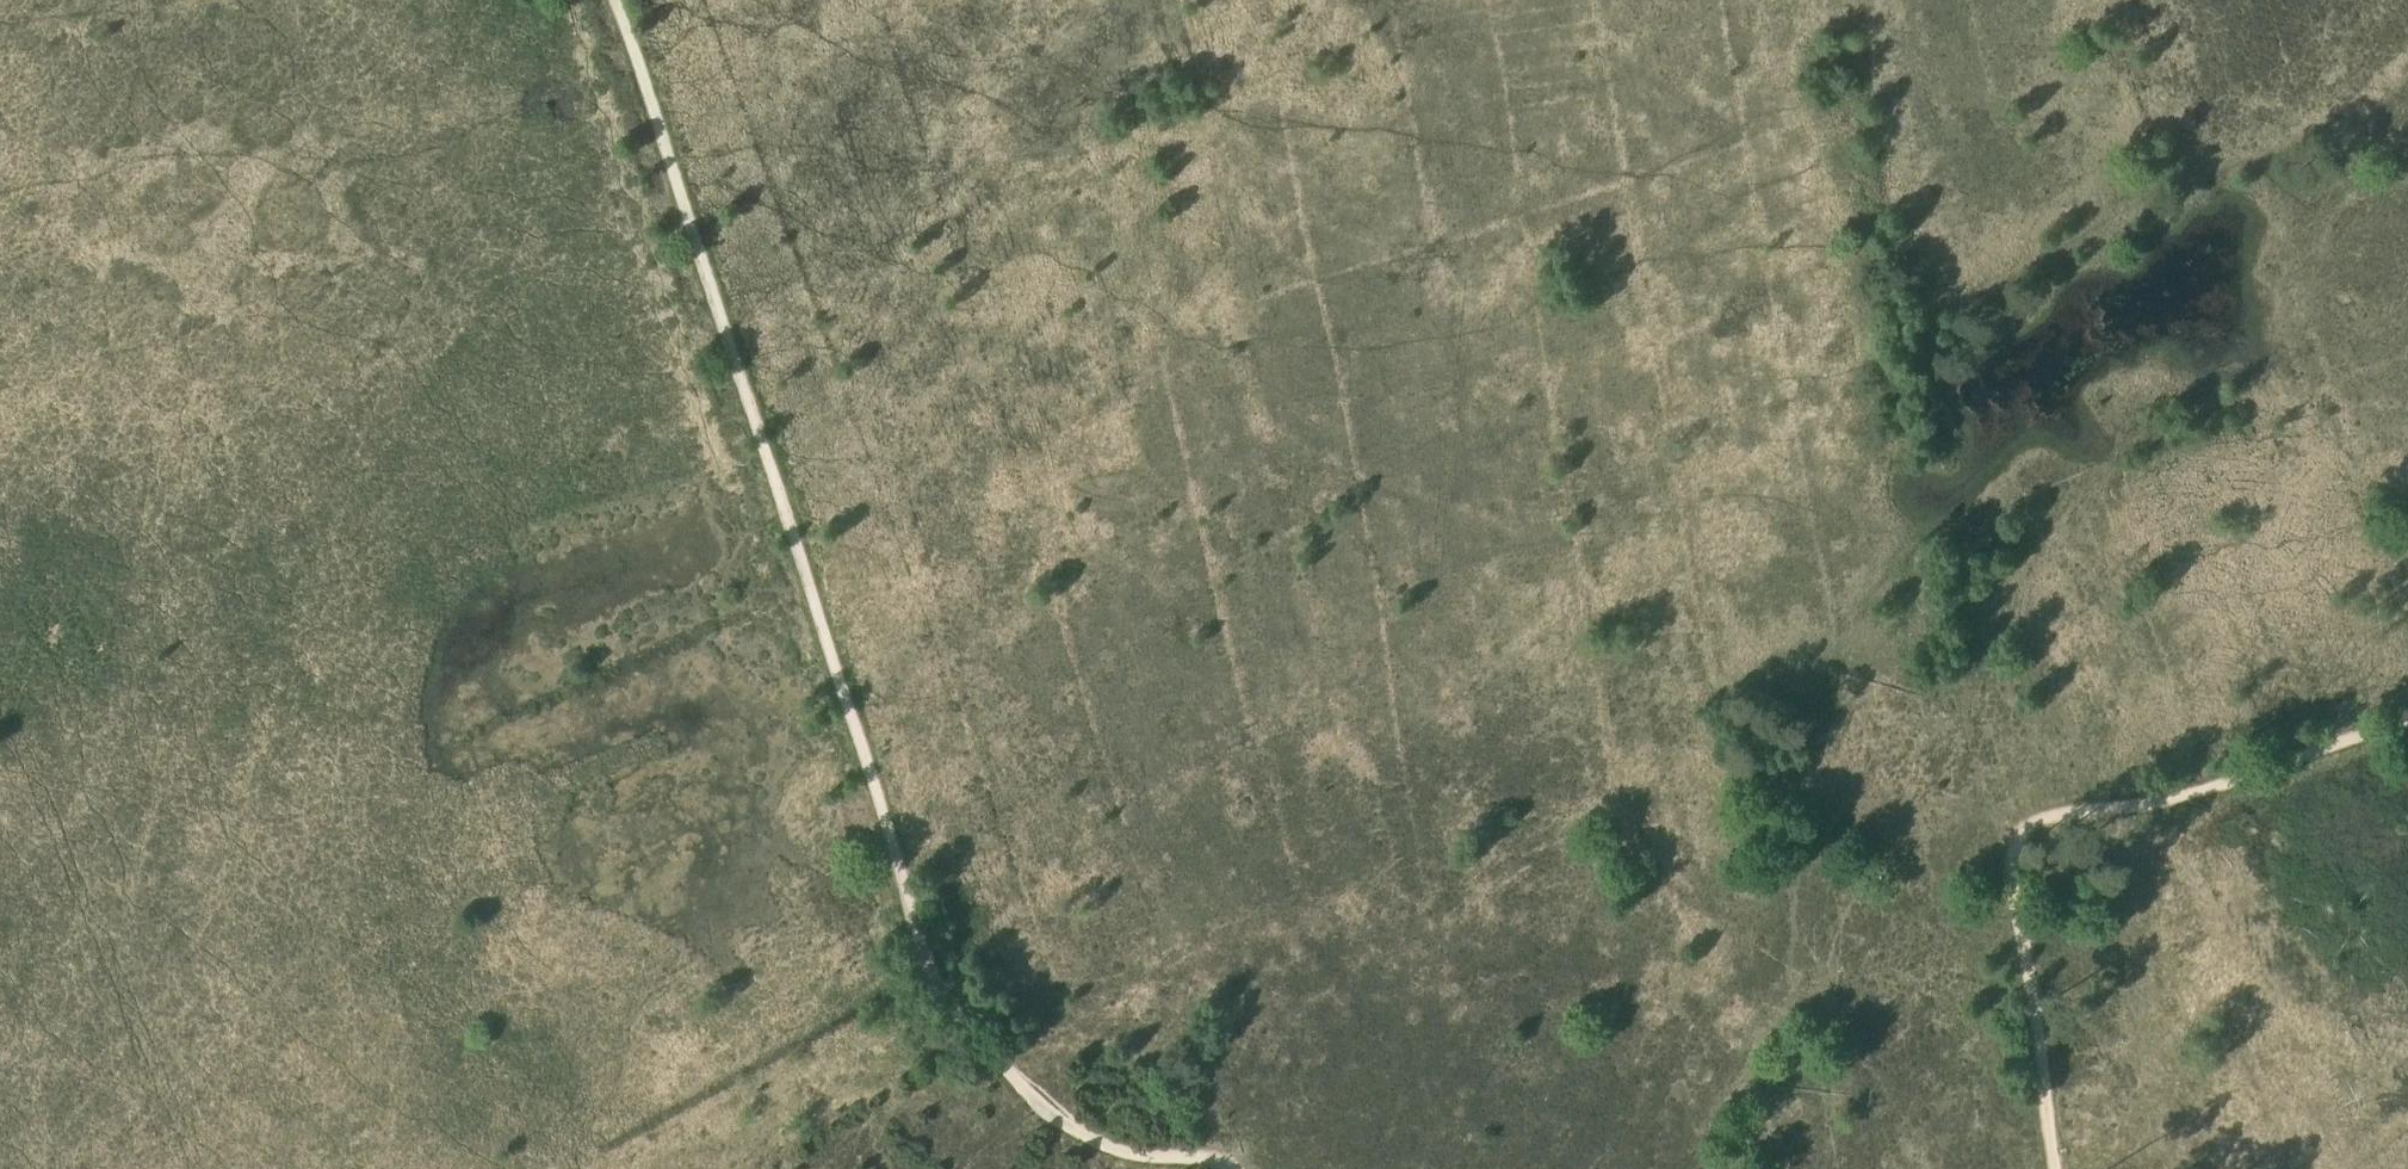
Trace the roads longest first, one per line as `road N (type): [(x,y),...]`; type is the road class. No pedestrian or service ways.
road 1 (track): [(1234,1168),(1202,1156),(1134,1154),(1084,1137),(993,1068),(936,984),(613,0)]
road 2 (track): [(2056,1168),(2011,864),(2016,834),(2194,791),(2407,722)]

